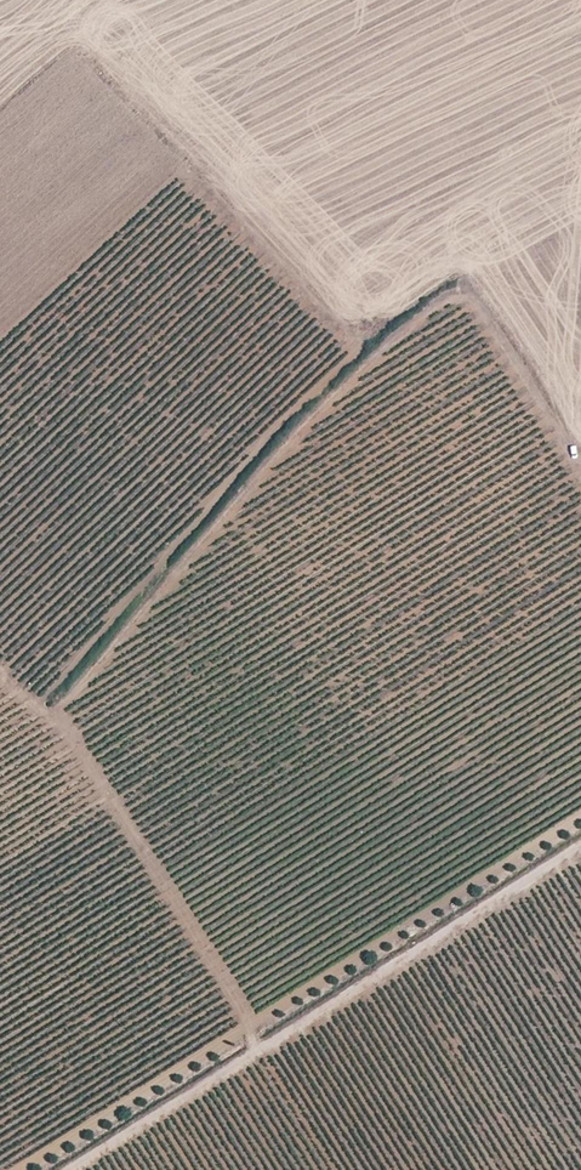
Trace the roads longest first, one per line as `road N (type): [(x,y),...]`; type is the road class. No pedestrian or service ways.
road 1 (track): [(74,1169),(580,849)]

